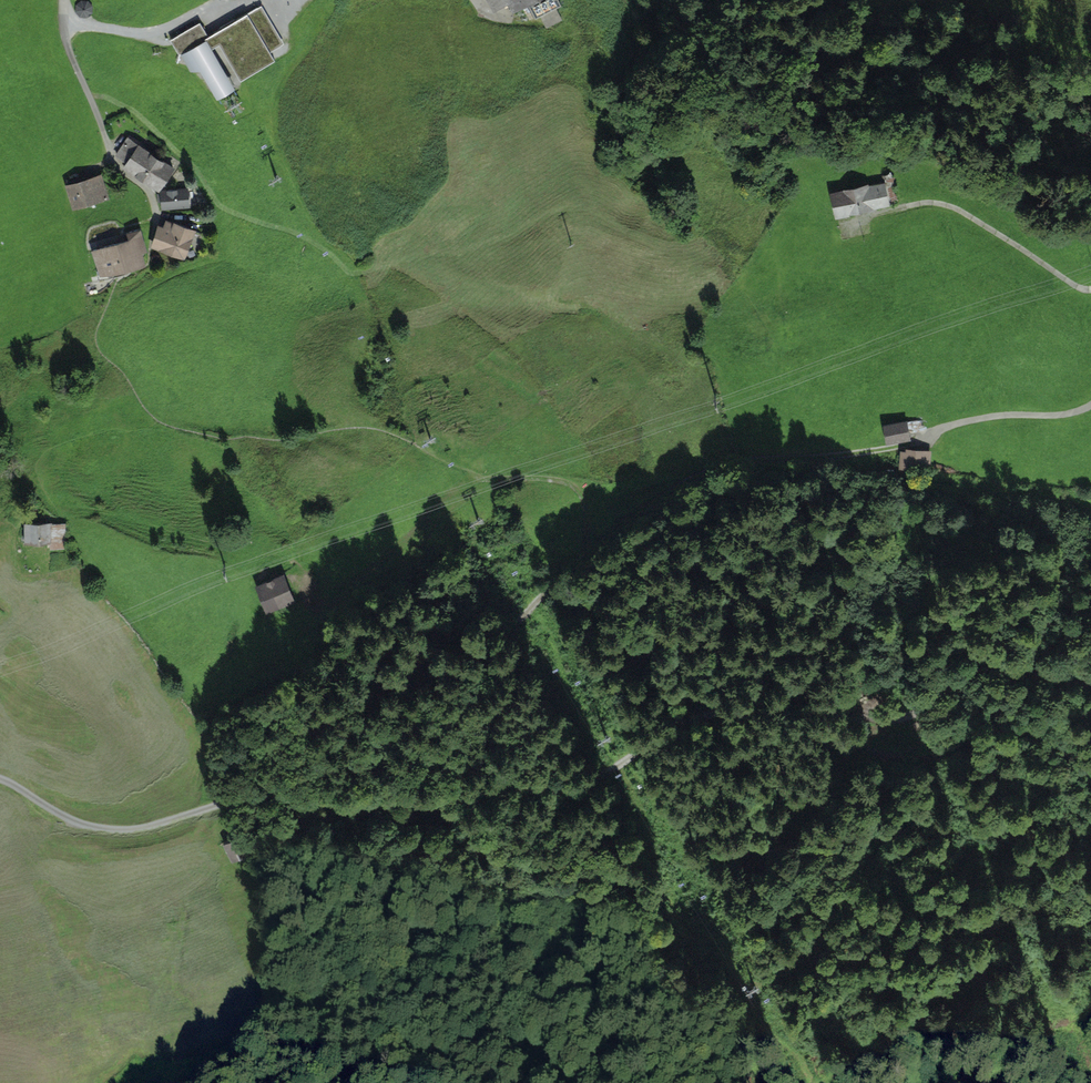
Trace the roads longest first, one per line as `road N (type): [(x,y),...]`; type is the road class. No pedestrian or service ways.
road 1 (track): [(576,552),(648,500),(729,459),(887,452),(977,422),(1090,406)]
road 2 (track): [(397,792),(284,793),(142,829),(75,825),(0,780)]
road 3 (track): [(778,704),(723,709),(594,779),(502,775),(454,792),(397,792)]
road 4 (track): [(778,704),(820,701),(890,721),(923,710),(968,673),(1017,669),(1090,688)]
road 5 (track): [(576,552),(414,741),(397,792)]
road 6 (track): [(1090,291),(946,204),(844,225)]
road 7 (track): [(65,0),(69,61),(117,172),(143,194)]
road 8 (track): [(478,478),(562,479),(584,504),(576,552)]

